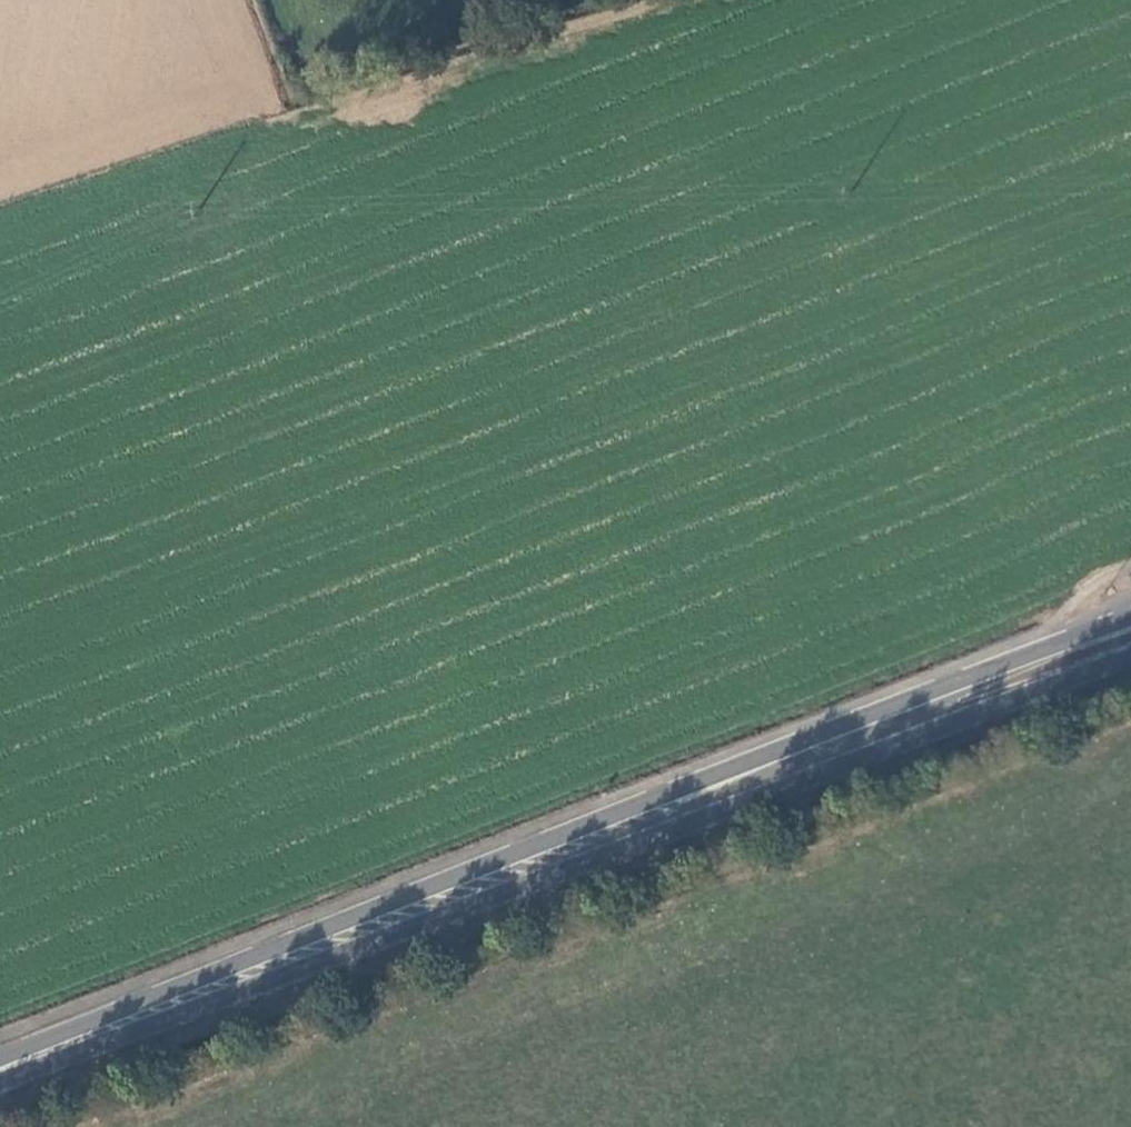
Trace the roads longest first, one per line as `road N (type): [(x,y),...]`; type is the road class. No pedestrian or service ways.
road 1 (secondary): [(0,1070),(1130,628)]

